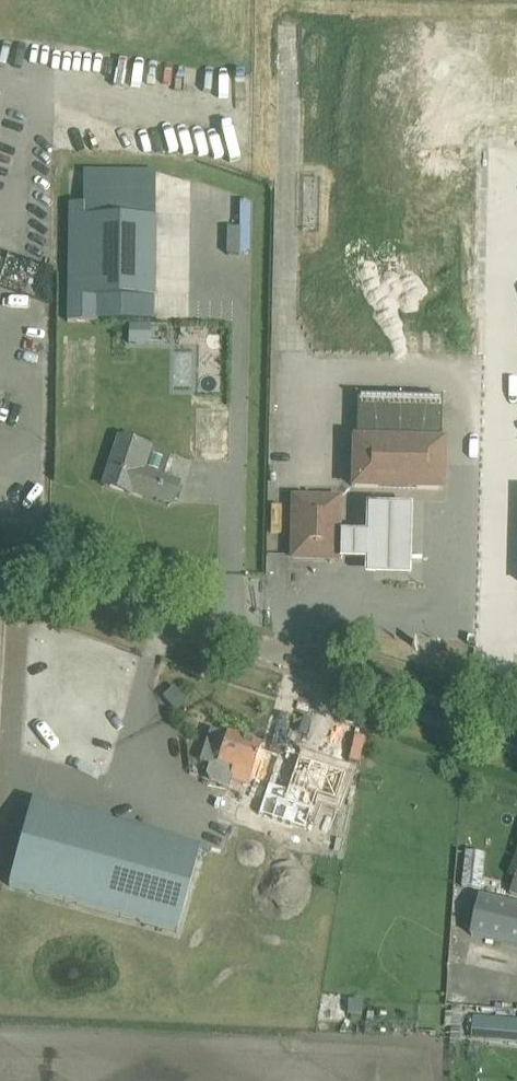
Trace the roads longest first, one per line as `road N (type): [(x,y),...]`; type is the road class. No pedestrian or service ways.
road 1 (tertiary): [(516,738),(0,564)]

